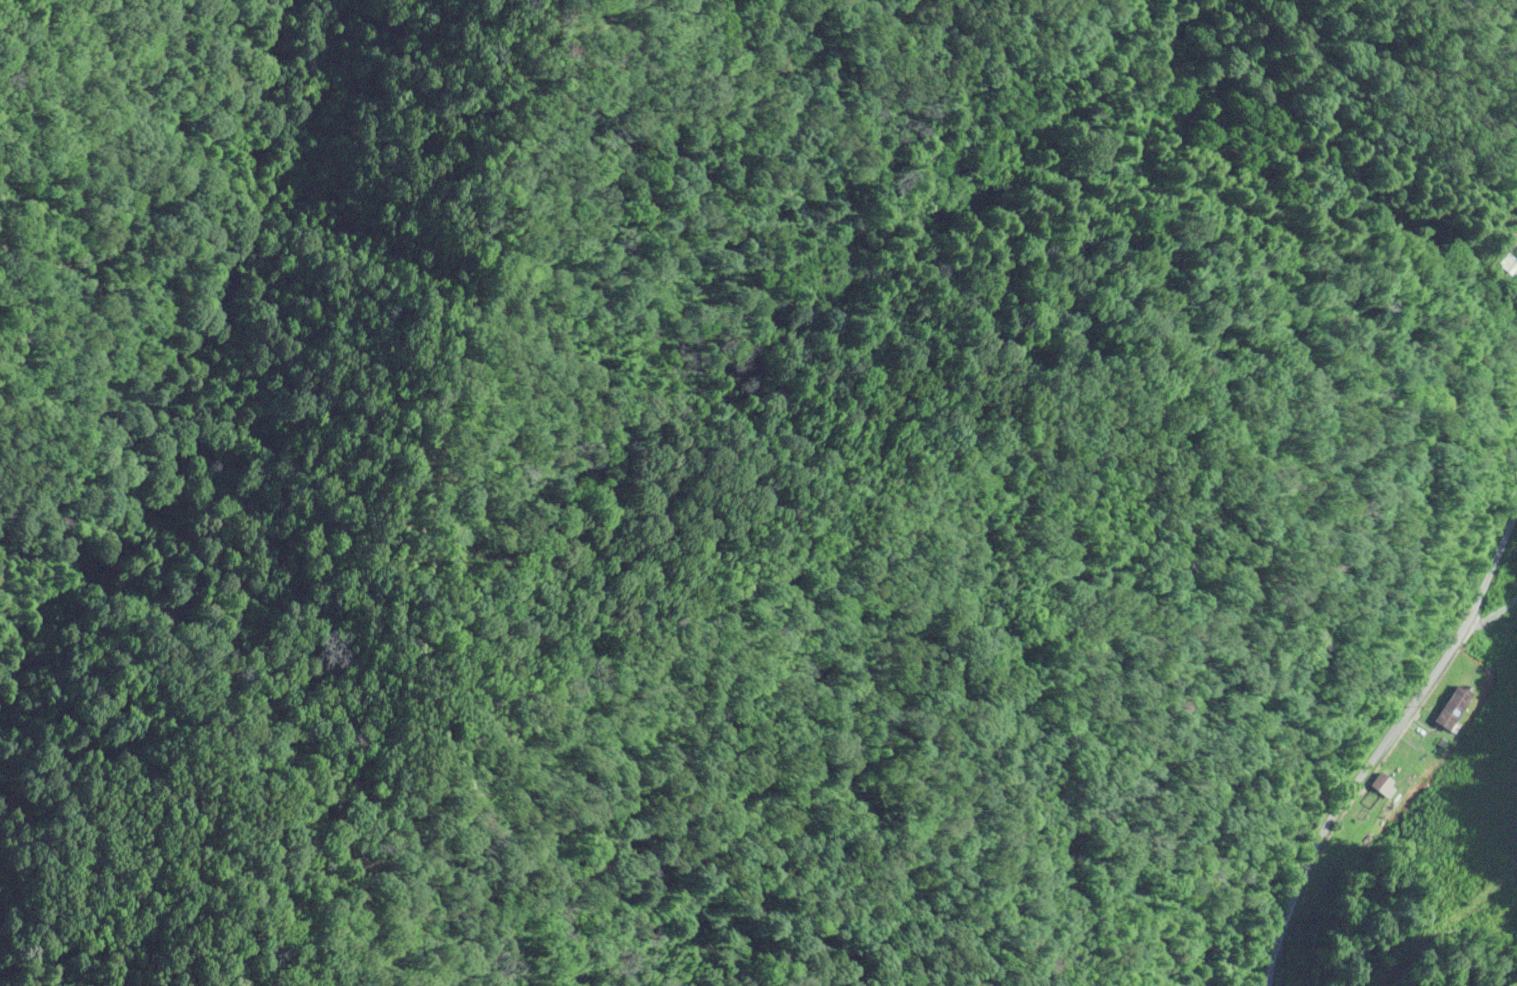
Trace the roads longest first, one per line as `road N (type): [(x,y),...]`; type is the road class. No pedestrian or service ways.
road 1 (residential): [(1516,570),(1328,884),(1294,985)]

